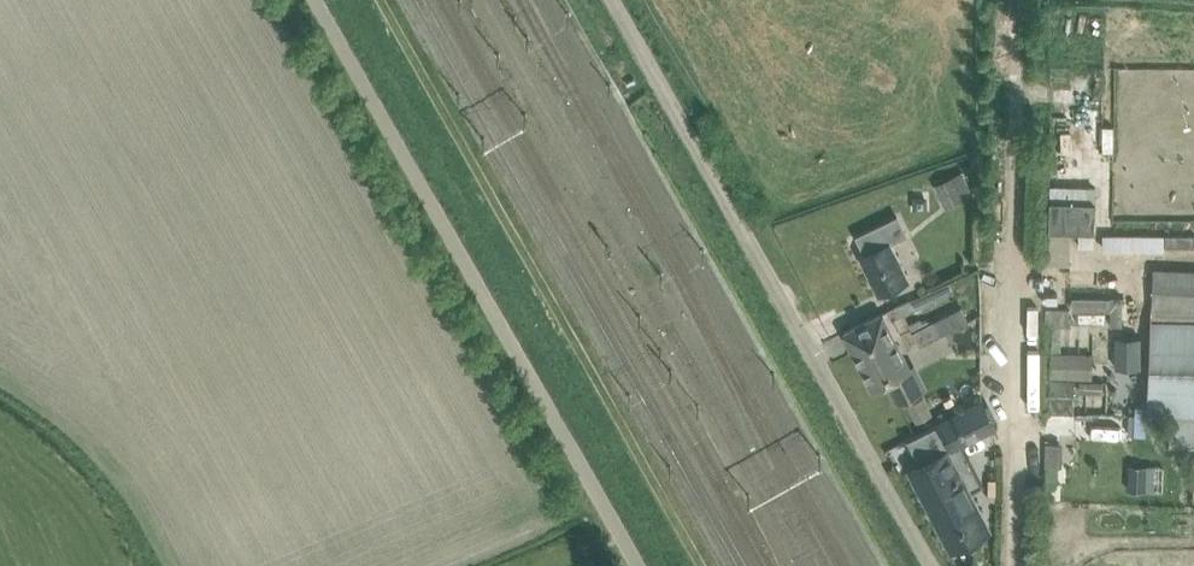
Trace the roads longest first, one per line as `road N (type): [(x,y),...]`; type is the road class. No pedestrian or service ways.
road 1 (unclassified): [(613,0),(937,565)]
road 2 (unclassified): [(639,565),(317,0)]
road 3 (track): [(1012,565),(1015,0)]

